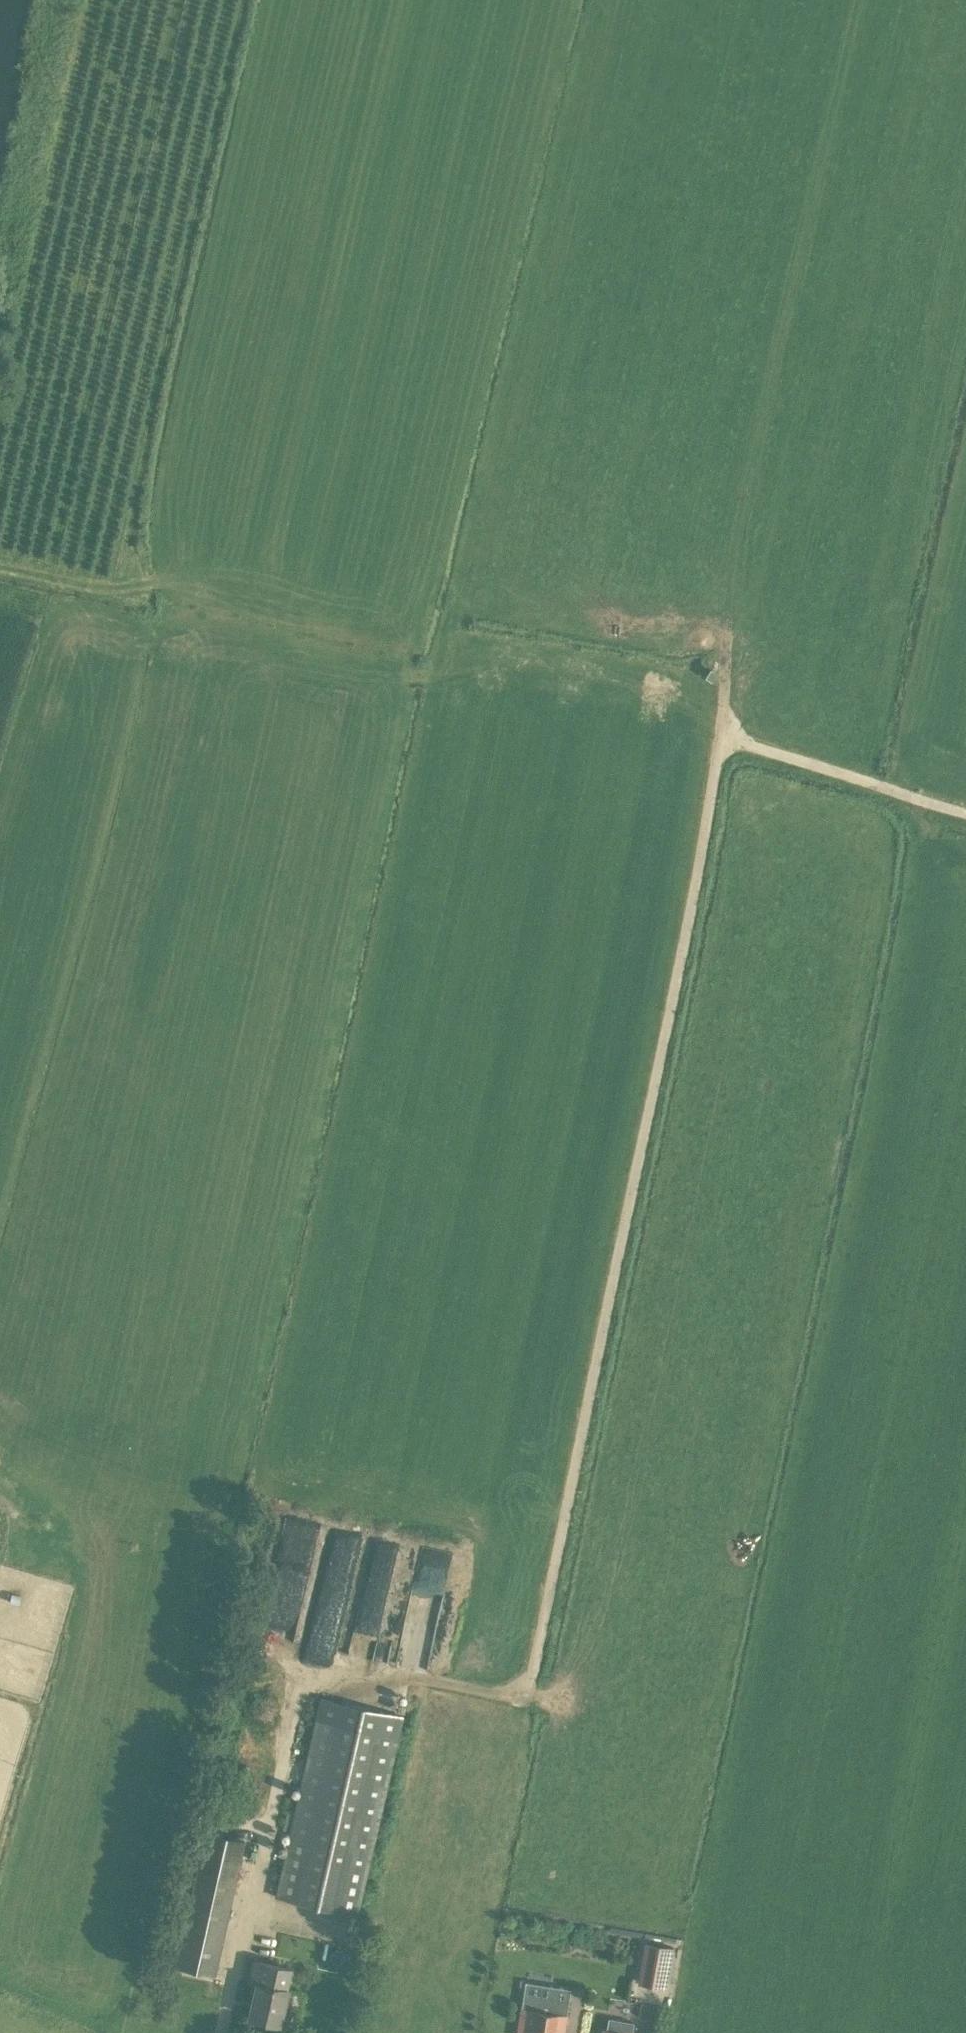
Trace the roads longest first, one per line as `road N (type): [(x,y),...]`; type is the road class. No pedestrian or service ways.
road 1 (track): [(297,1711),(308,1676),(410,1677),(526,1697),(723,738),(965,813)]

